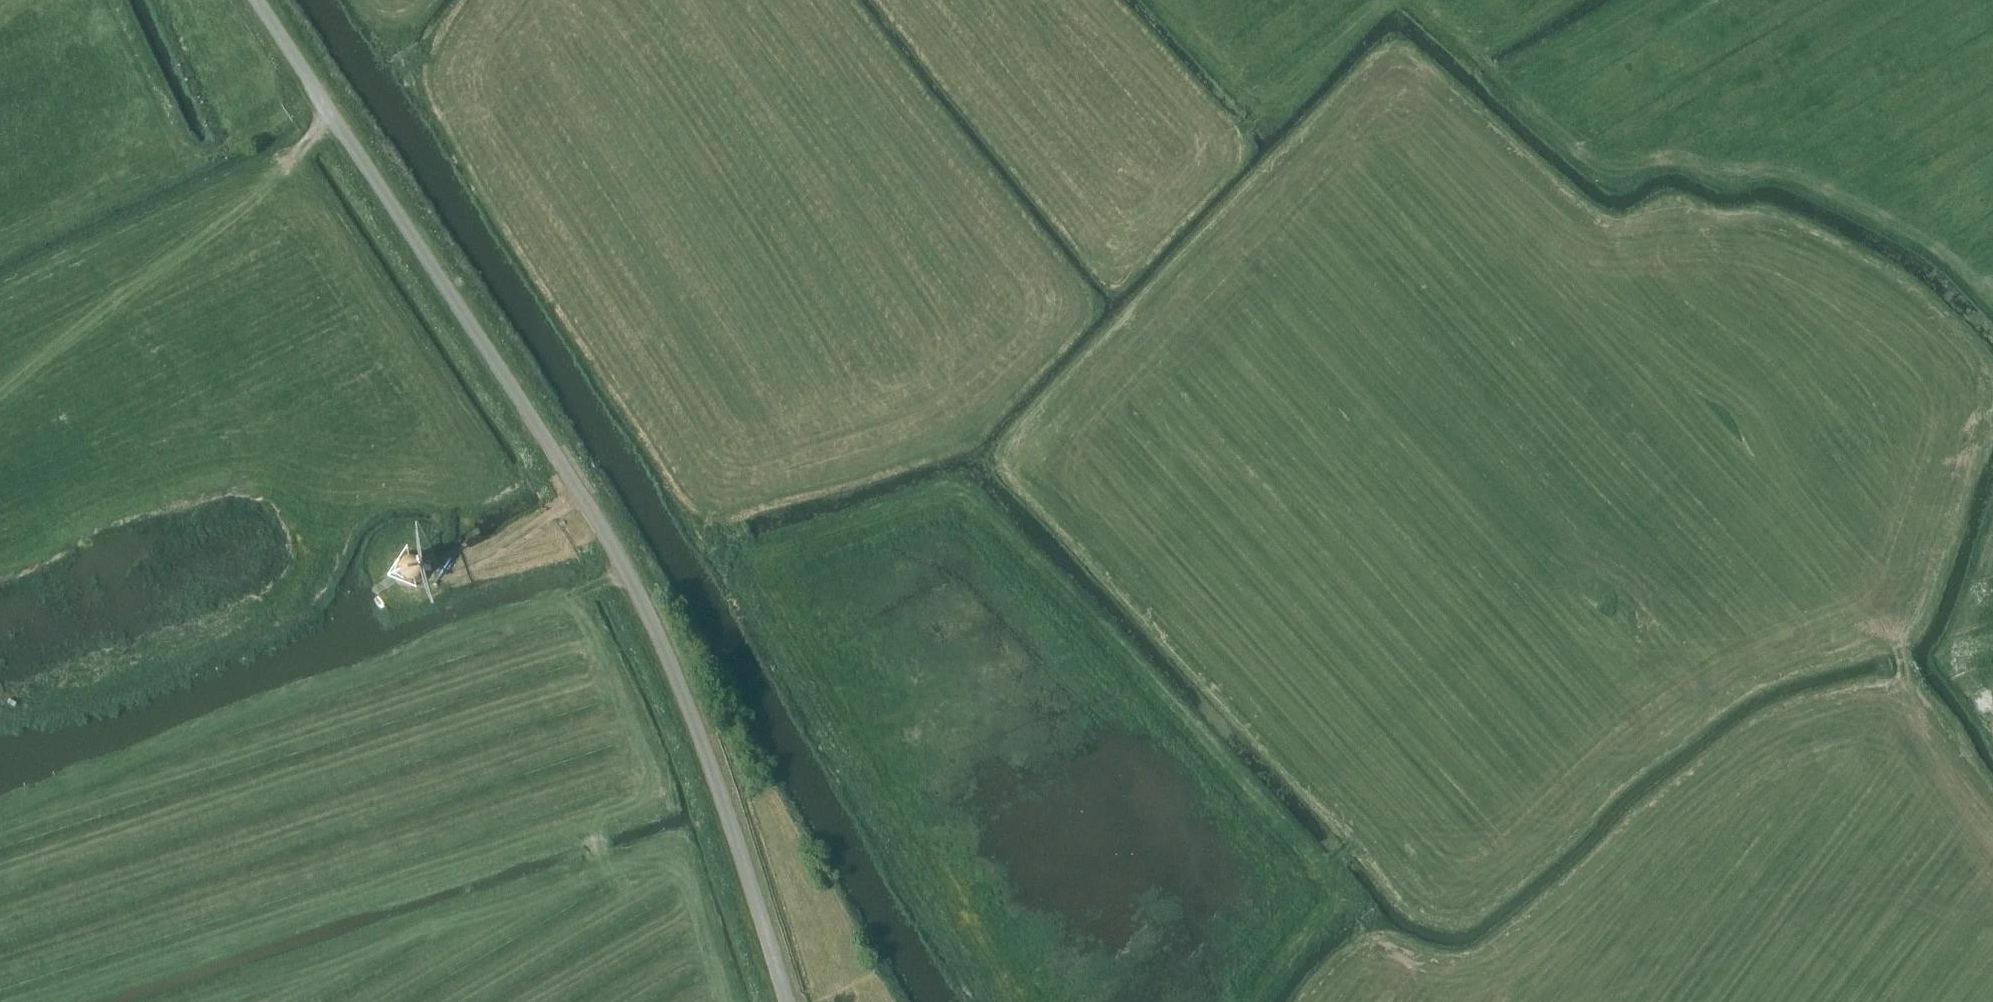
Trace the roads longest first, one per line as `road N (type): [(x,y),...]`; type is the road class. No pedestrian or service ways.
road 1 (unclassified): [(781,1001),(665,664),(600,527),(253,0)]

